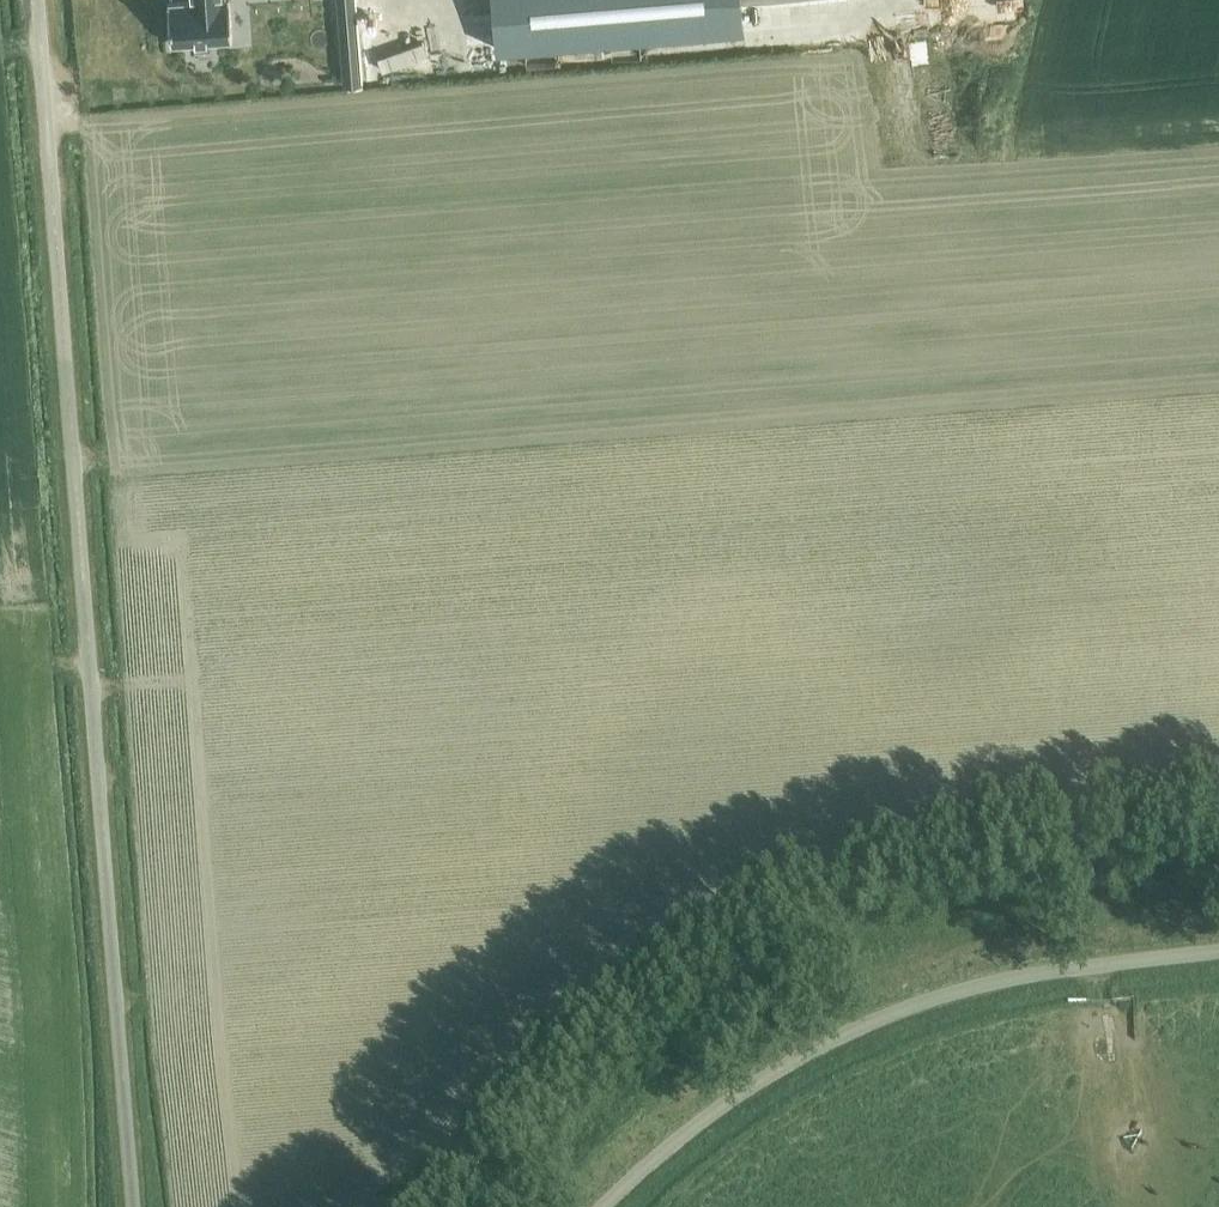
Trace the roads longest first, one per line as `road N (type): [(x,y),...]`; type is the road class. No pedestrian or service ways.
road 1 (unclassified): [(126,1206),(31,0)]
road 2 (unclassified): [(608,1206),(745,1093),(830,1044),(995,981),(1218,953)]

